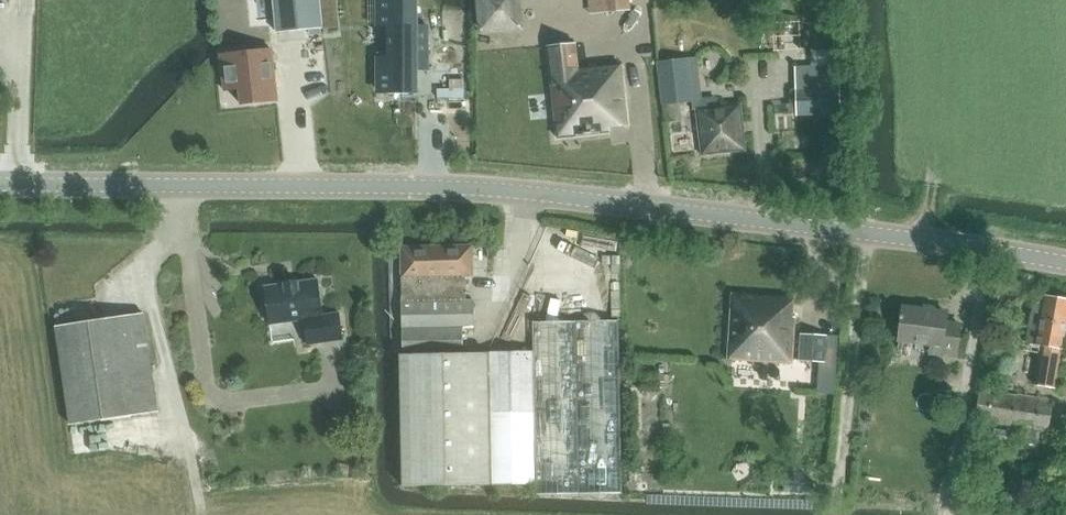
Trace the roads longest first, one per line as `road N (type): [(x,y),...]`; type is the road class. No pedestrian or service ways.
road 1 (unclassified): [(1065,264),(607,196),(0,187)]
road 2 (track): [(925,0),(933,109),(923,241)]

